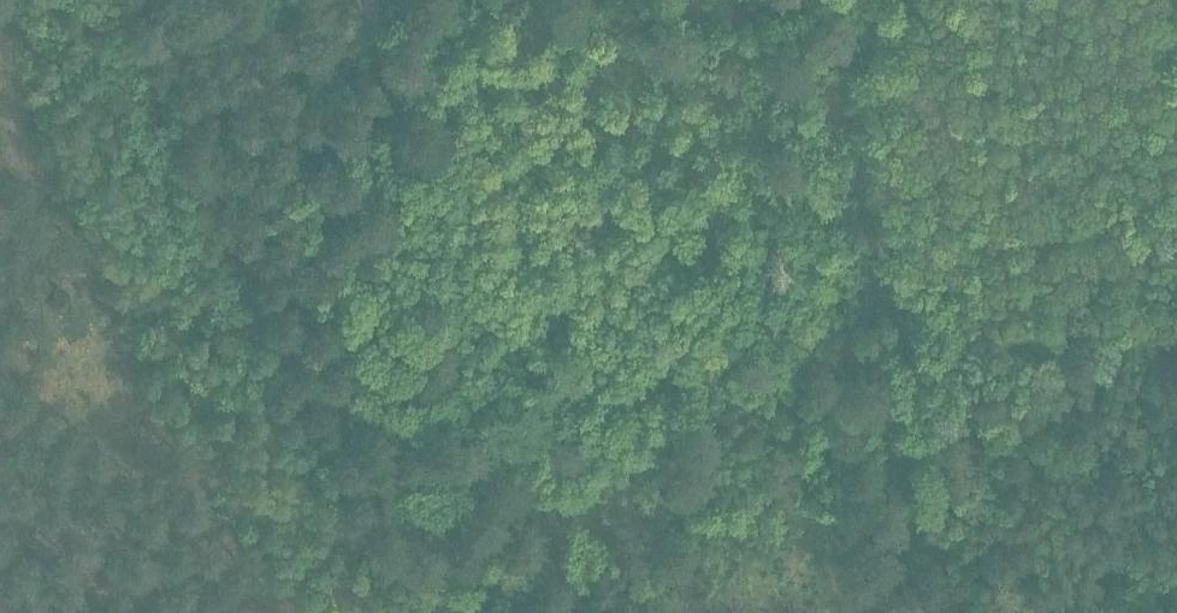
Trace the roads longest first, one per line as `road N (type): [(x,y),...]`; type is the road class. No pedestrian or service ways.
road 1 (track): [(1176,190),(916,302),(845,364),(531,491),(492,612)]
road 2 (track): [(575,612),(454,280),(367,0)]

